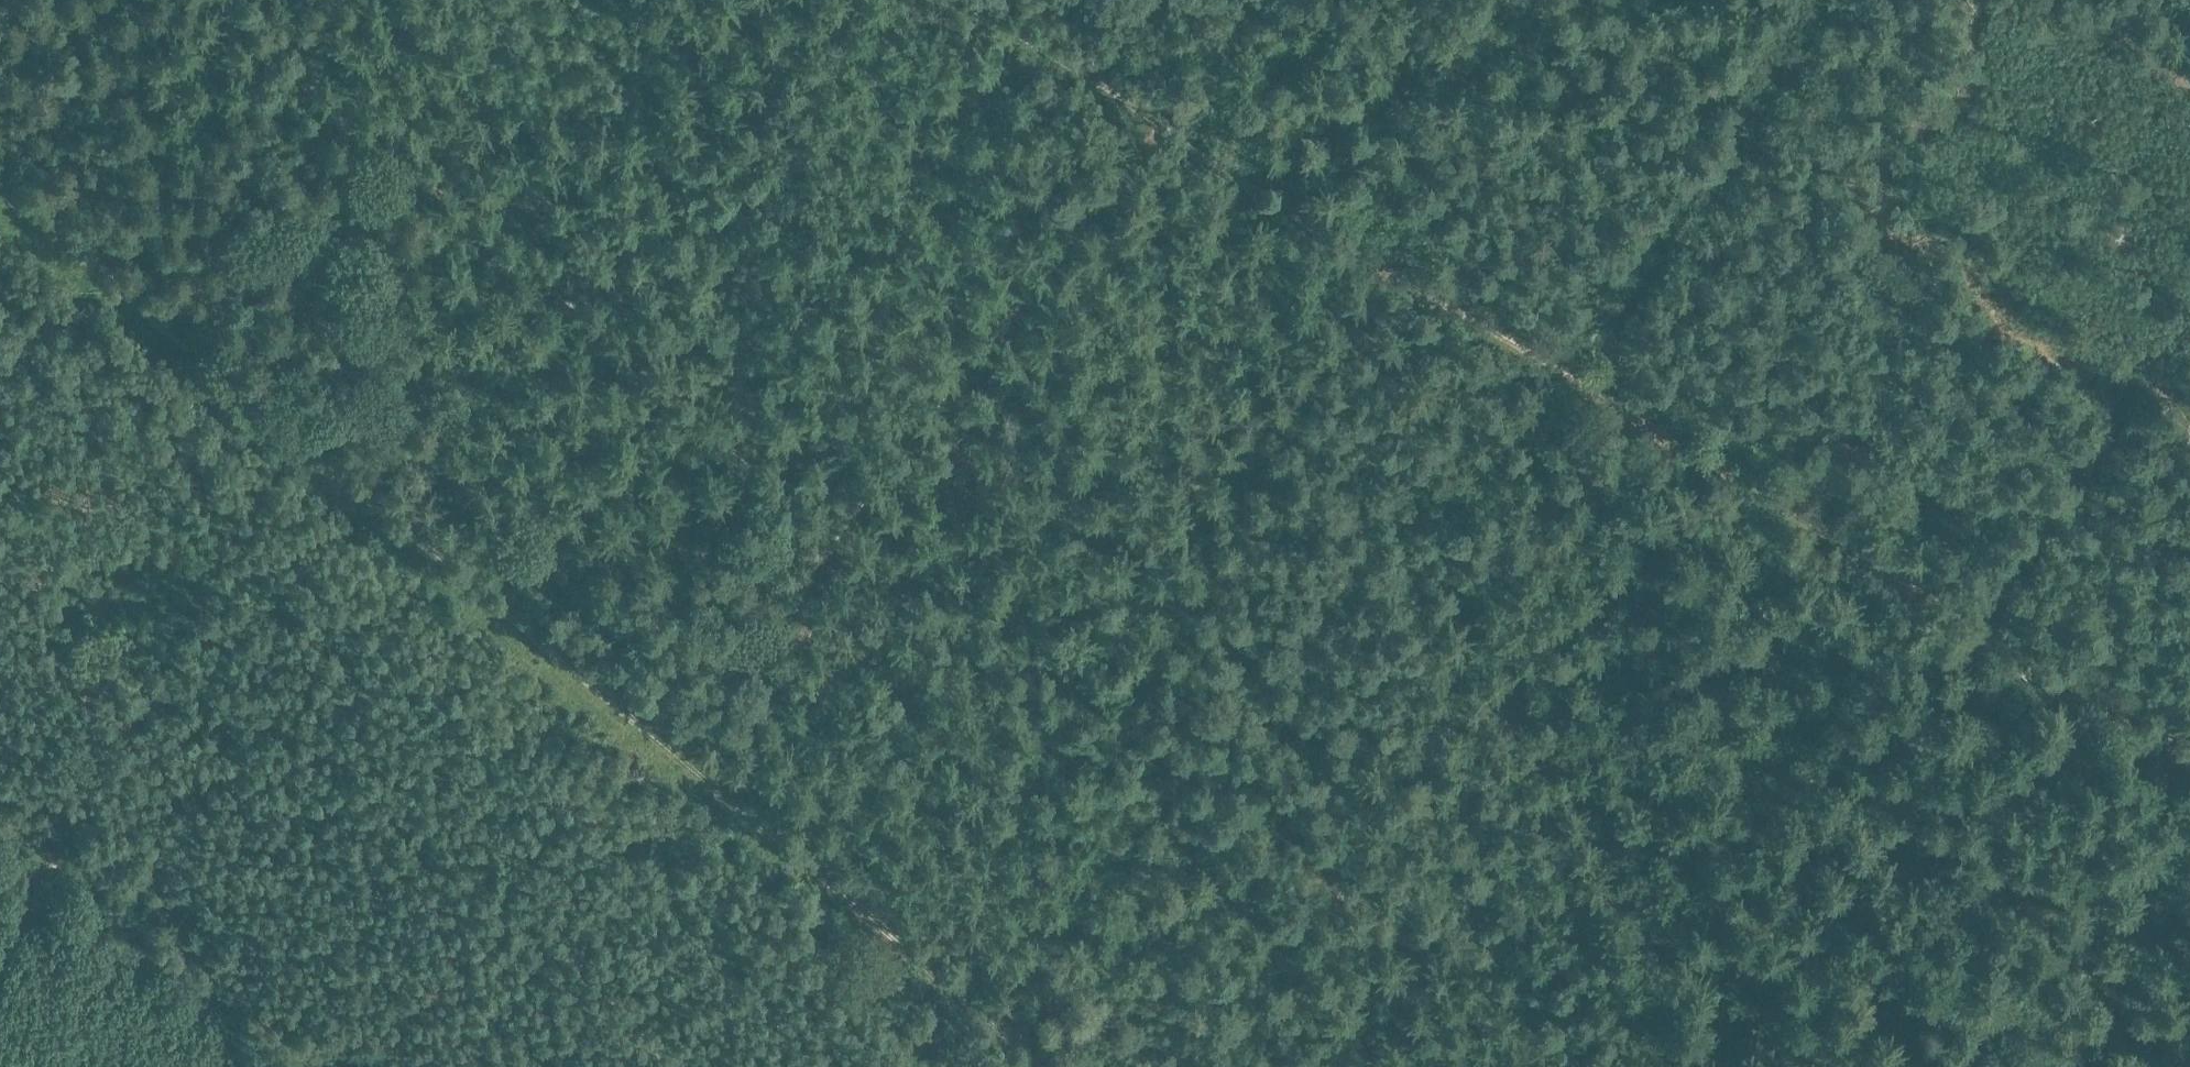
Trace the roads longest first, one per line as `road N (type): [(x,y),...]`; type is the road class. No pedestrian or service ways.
road 1 (track): [(0,205),(1042,1066)]
road 2 (track): [(838,535),(656,746)]

